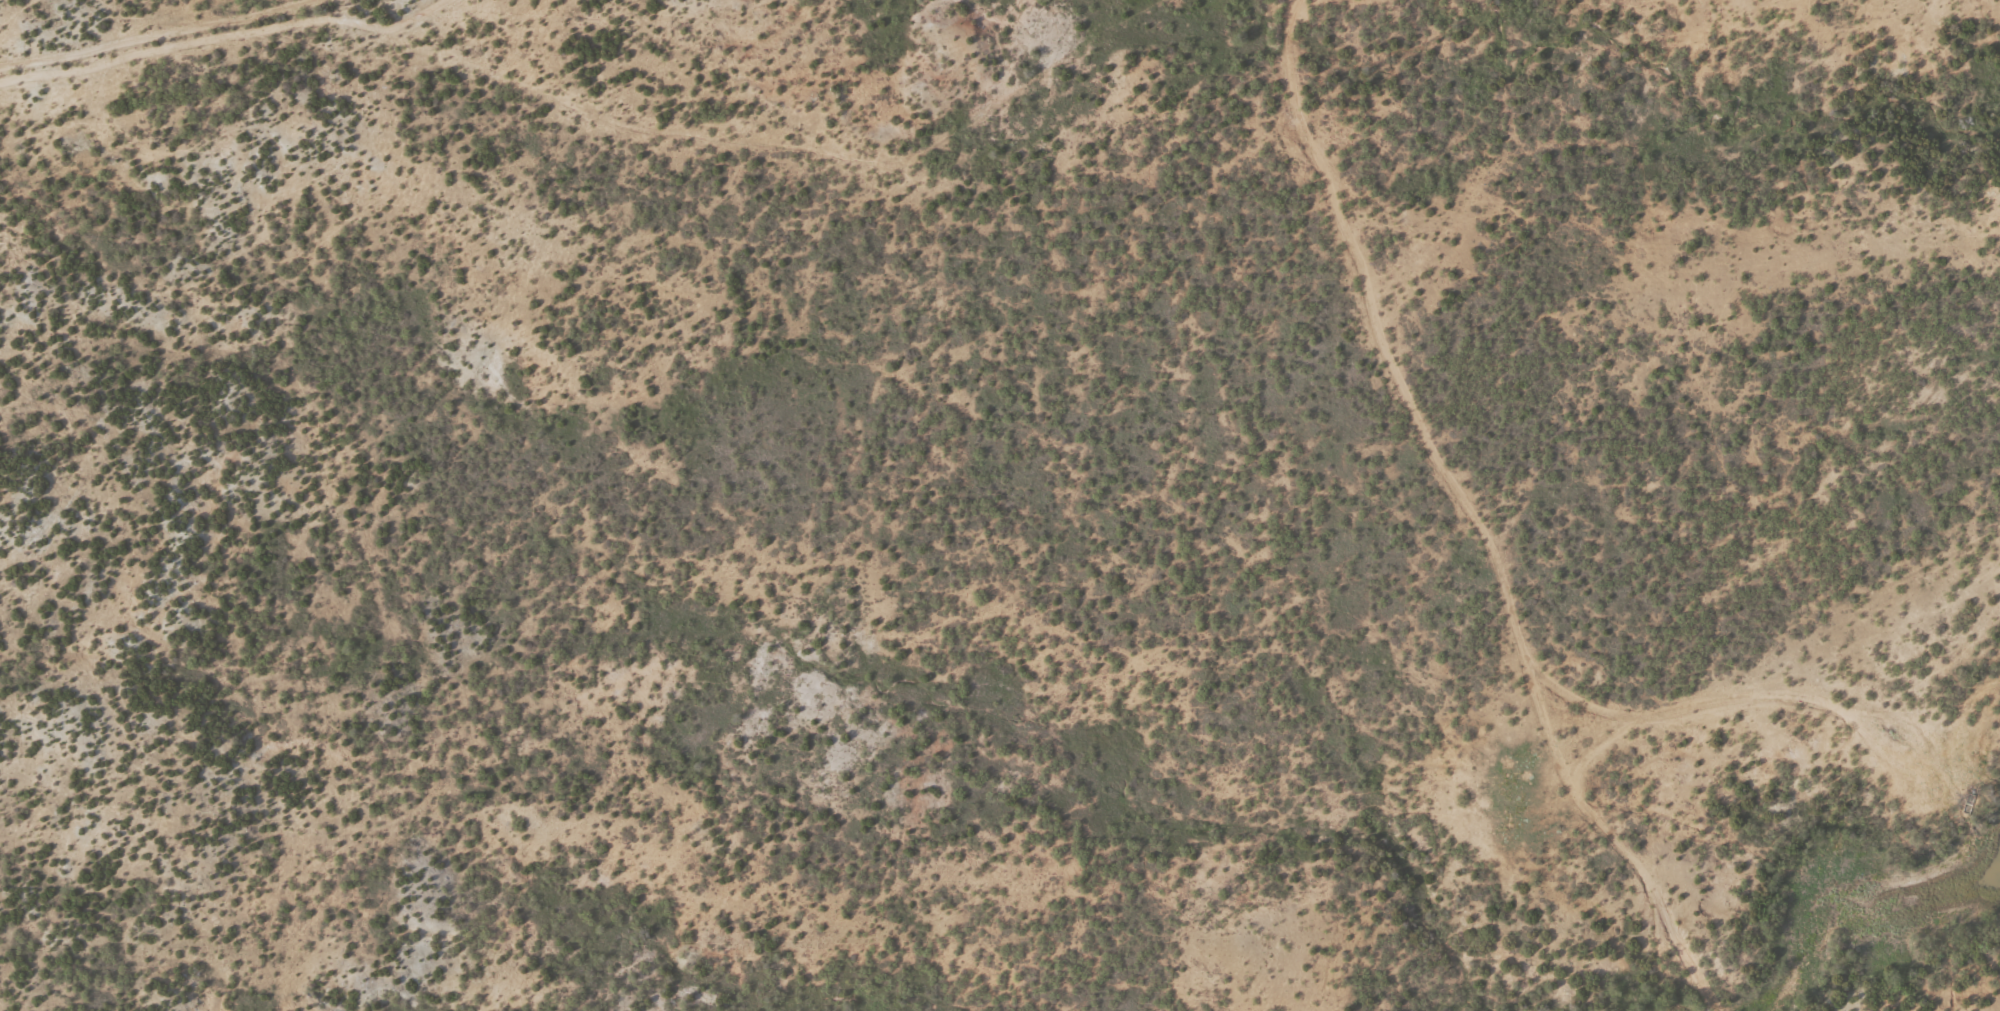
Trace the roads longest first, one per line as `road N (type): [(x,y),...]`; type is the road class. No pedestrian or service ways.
road 1 (residential): [(1698,1010),(1698,990),(1585,789),(1575,640),(1508,527),(1370,233),(1327,0)]
road 2 (residential): [(1156,0),(911,172),(683,141),(528,90),(436,43),(393,0)]

